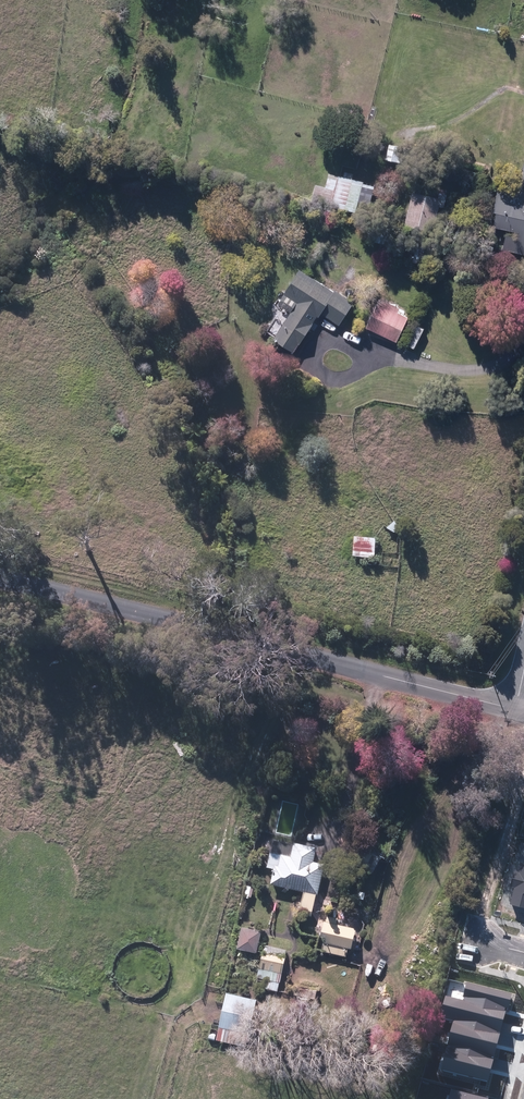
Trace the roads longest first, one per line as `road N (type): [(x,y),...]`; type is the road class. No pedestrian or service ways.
road 1 (unclassified): [(517,705),(0,579)]
road 2 (track): [(523,367),(366,357),(340,343),(321,344),(315,361),(336,380),(367,367)]
road 3 (track): [(472,942),(519,751),(517,705)]

